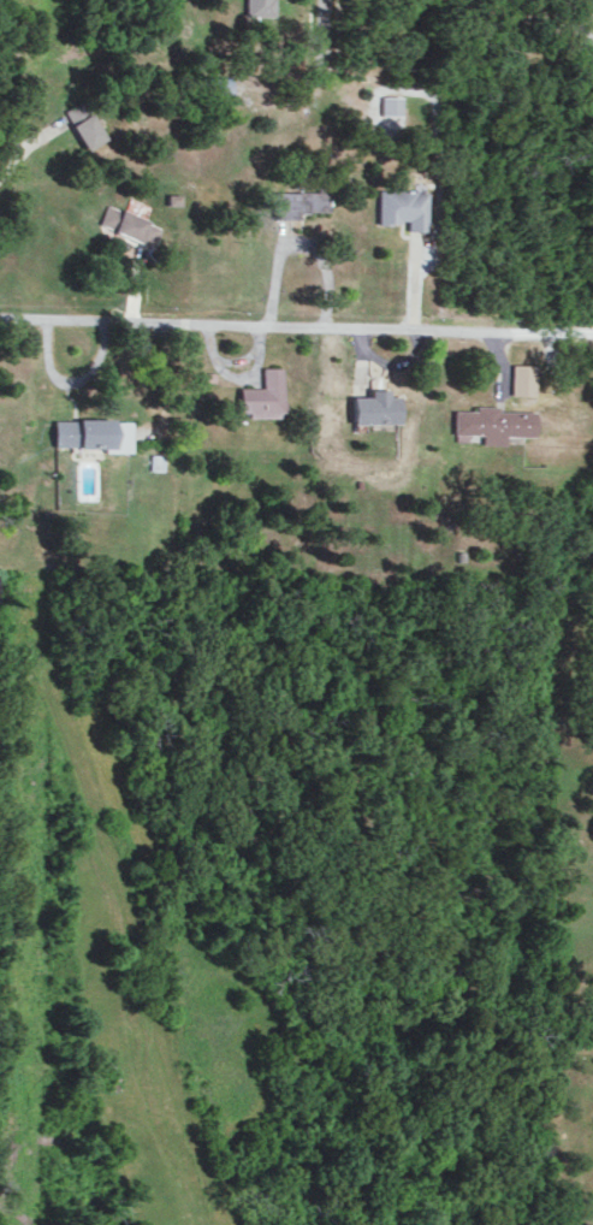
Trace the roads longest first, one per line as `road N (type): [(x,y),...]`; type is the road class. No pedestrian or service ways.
road 1 (residential): [(0,317),(592,335)]
road 2 (residential): [(322,0),(321,203)]

